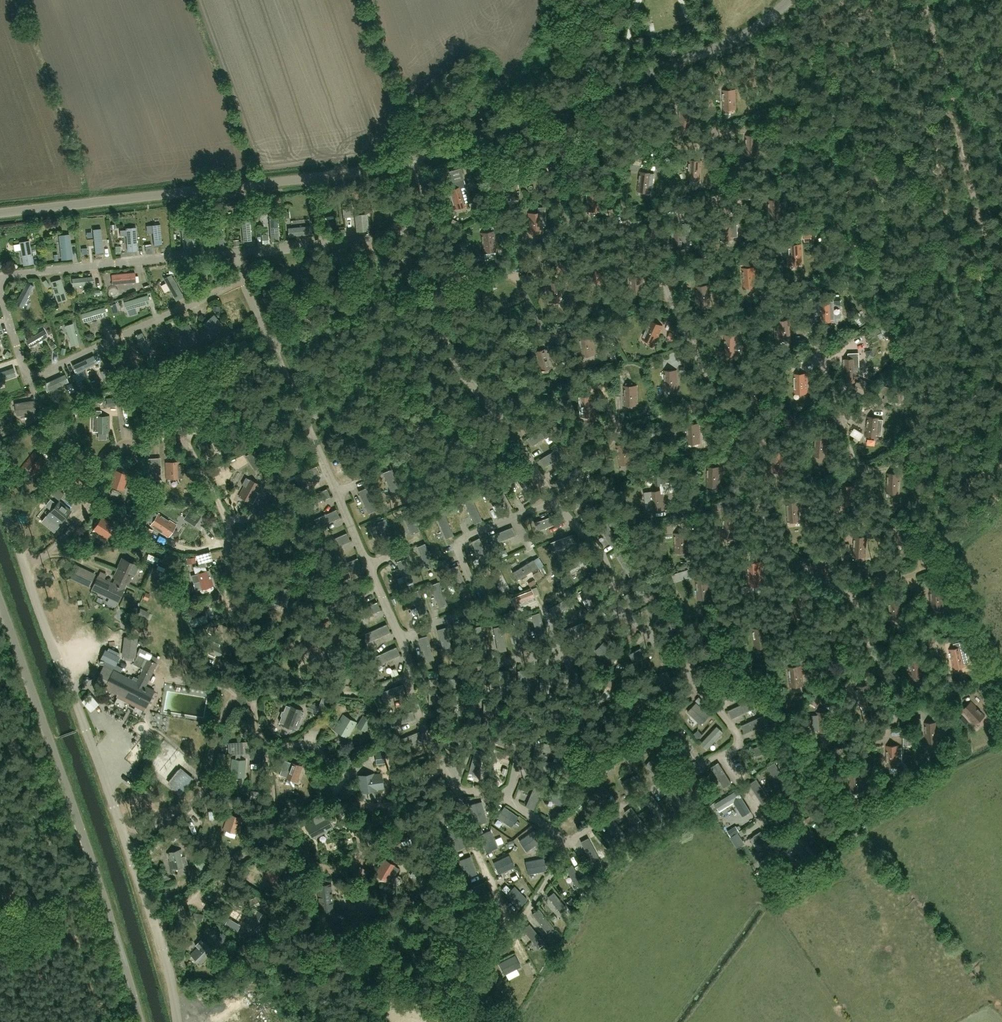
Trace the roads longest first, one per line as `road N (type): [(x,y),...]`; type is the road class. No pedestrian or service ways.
road 1 (unclassified): [(0,213),(387,165),(727,43),(789,0)]
road 2 (unclassified): [(179,1021),(162,941),(0,497)]
road 3 (unclassified): [(142,1021),(0,600)]
road 4 (track): [(979,214),(923,0)]
road 5 (track): [(1001,472),(927,541),(928,568)]

